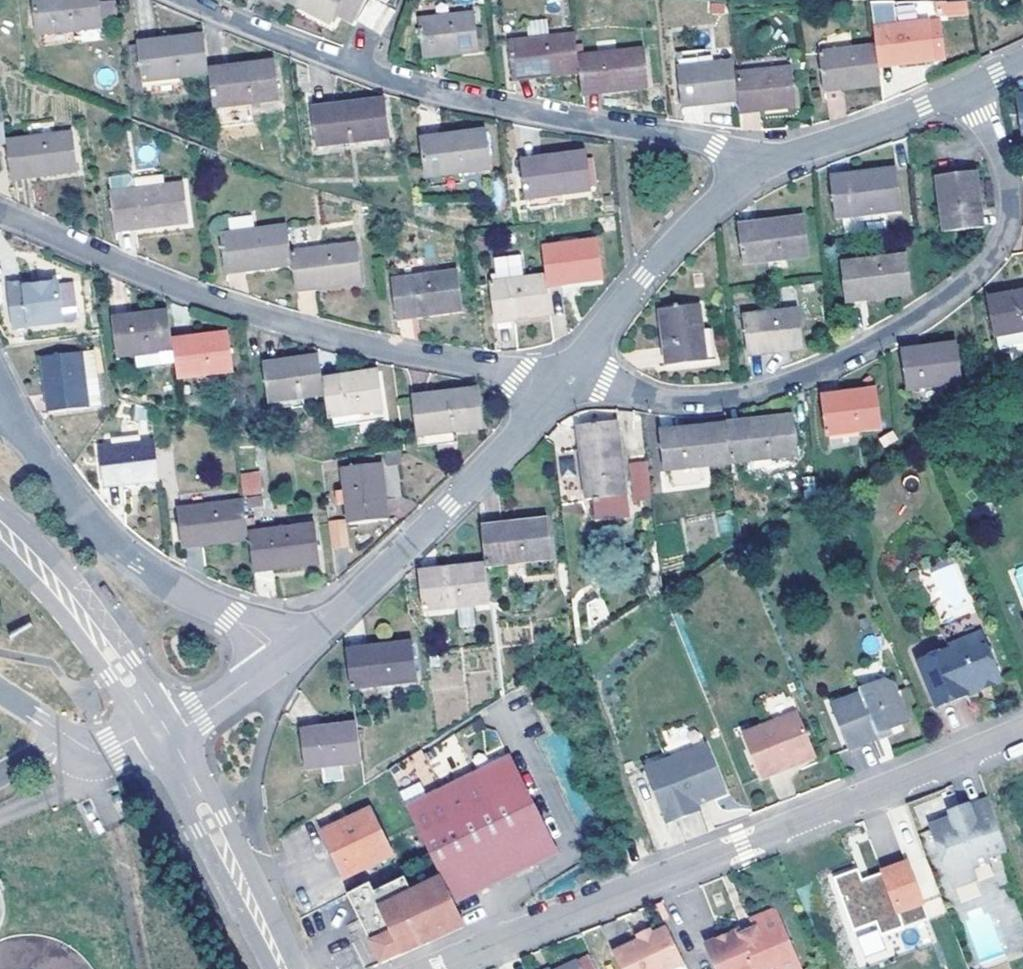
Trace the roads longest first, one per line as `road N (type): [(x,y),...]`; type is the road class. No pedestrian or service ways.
road 1 (residential): [(569,374),(671,401),(725,399),(824,372),(948,305),(999,262),(1015,233),(1006,178),(970,90)]
road 2 (residential): [(444,968),(1022,737)]
road 3 (residential): [(170,0),(279,46),(461,101),(712,150),(752,181)]
road 4 (residential): [(0,223),(371,350),(559,388)]
road 5 (tertiary): [(291,648),(349,607),(516,442),(559,388)]
road 6 (residential): [(291,648),(92,531),(26,431)]
road 7 (tertiary): [(569,374),(643,281),(752,181)]
road 8 (secondary): [(166,721),(74,606),(0,538)]
road 9 (tertiary): [(752,181),(970,90)]
road 10 (tertiary): [(291,648),(241,668),(207,702),(166,721)]
road 11 (tertiary): [(237,861),(264,728)]
road 12 (secondary): [(237,861),(178,746)]

